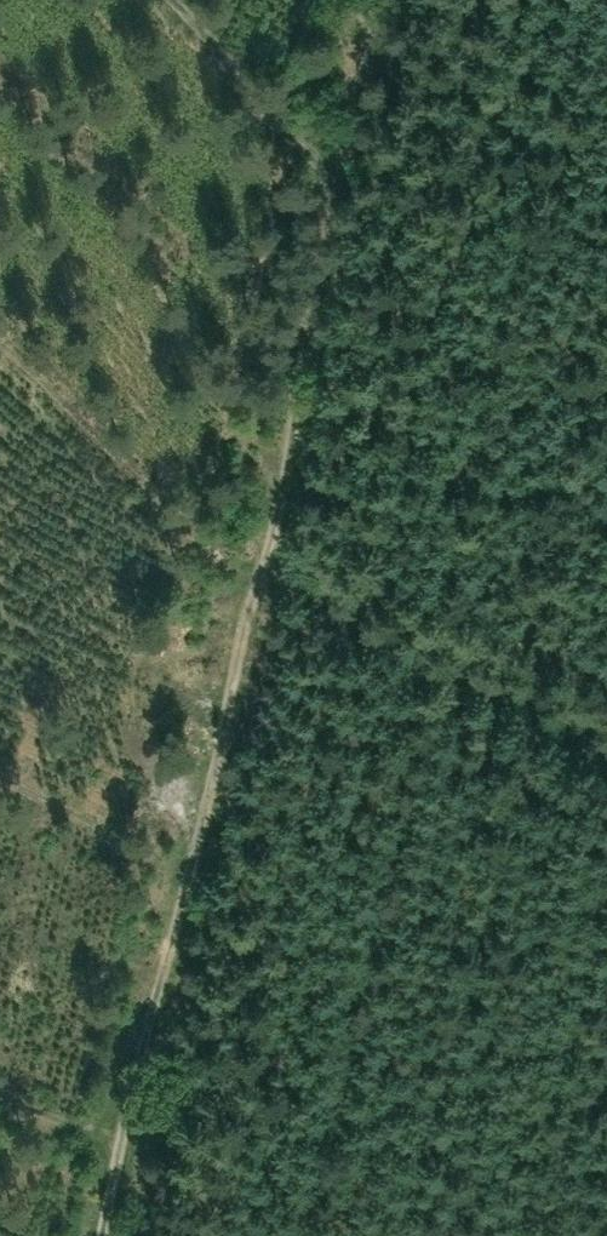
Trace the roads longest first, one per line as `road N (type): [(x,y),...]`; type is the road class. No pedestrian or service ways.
road 1 (track): [(393,0),(285,544),(241,646),(236,714),(183,957),(102,1235)]
road 2 (track): [(267,586),(606,759)]
road 3 (track): [(182,0),(353,178)]
road 4 (track): [(115,1182),(0,1116)]

